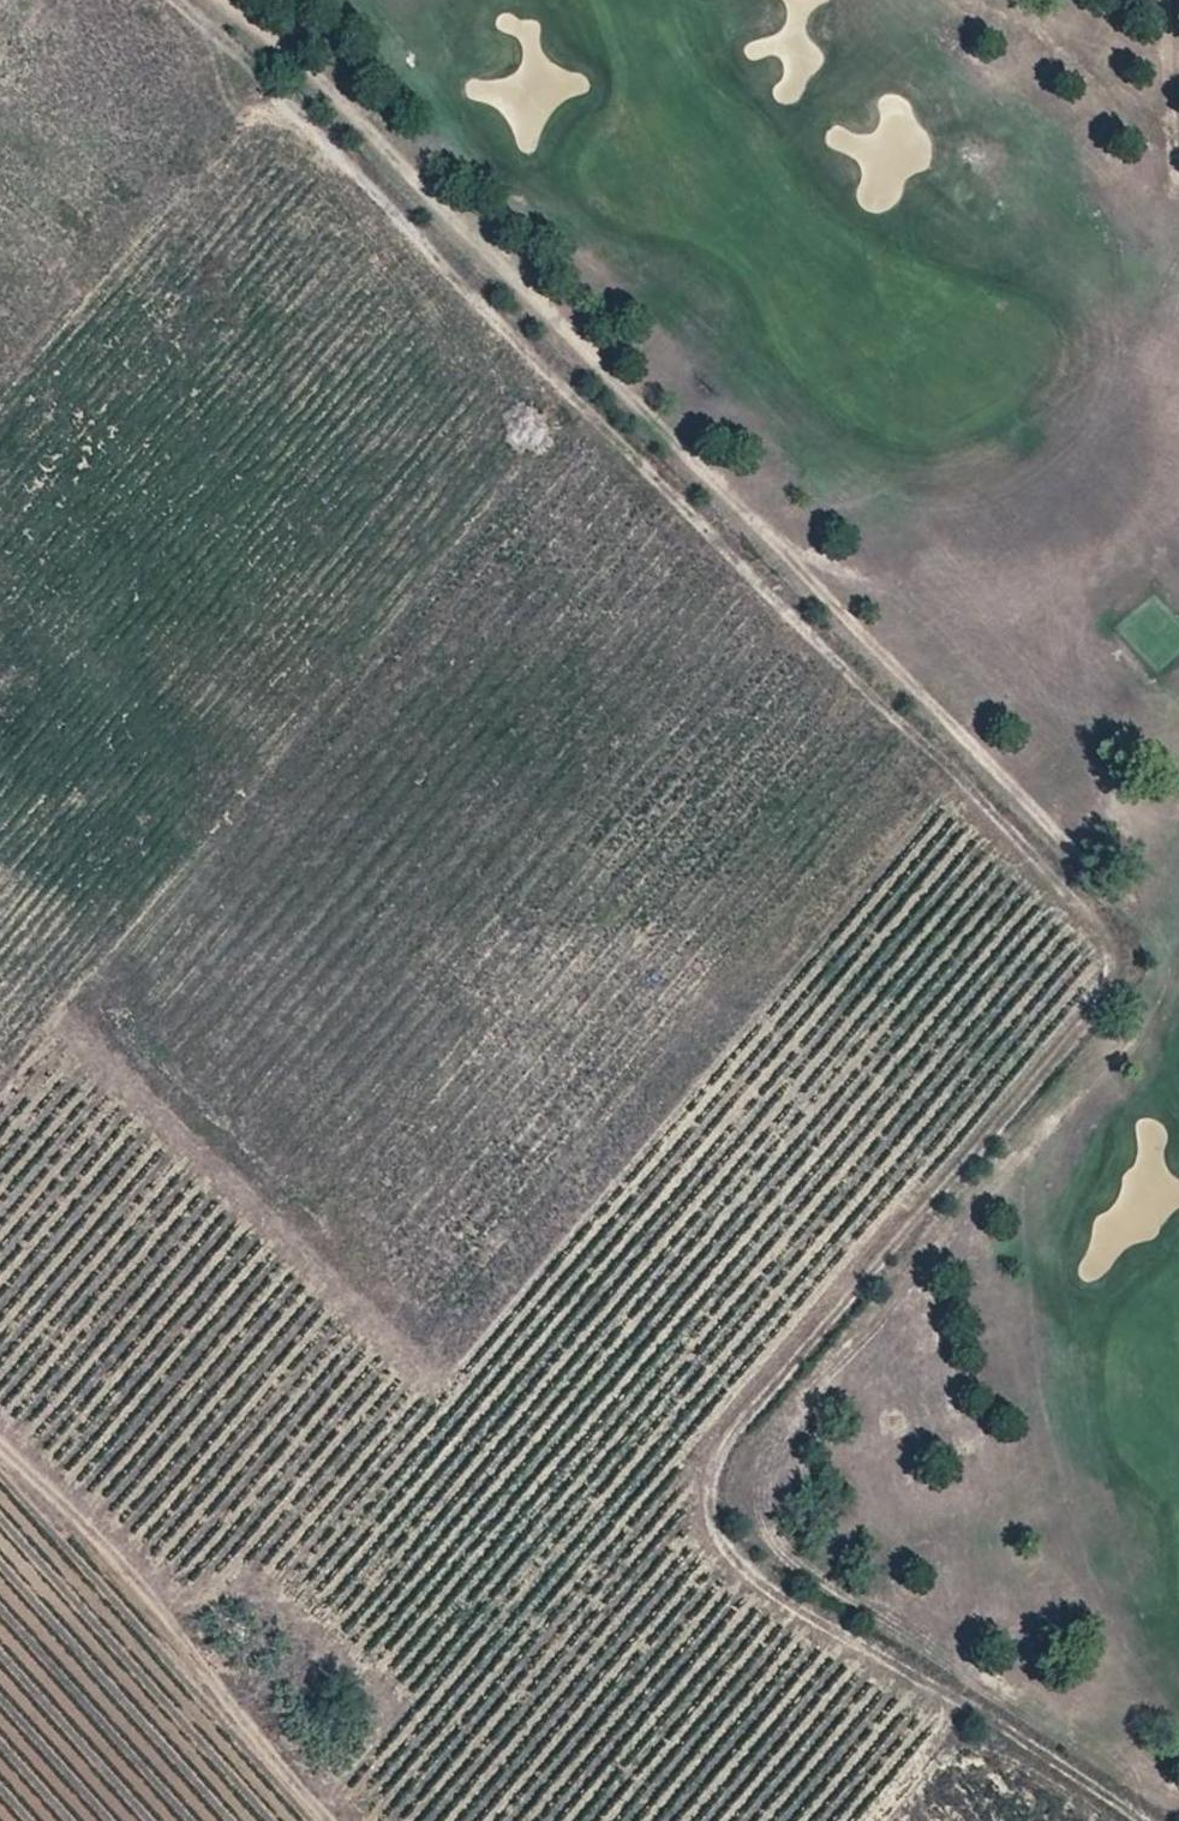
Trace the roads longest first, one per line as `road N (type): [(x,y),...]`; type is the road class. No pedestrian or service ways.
road 1 (track): [(178,0),(258,68),(335,156),(1108,931),(1117,968),(1111,996),(734,1433),(717,1479),(720,1531),(753,1568),(1143,1820)]
road 2 (track): [(329,1820),(243,1718),(0,1461)]

